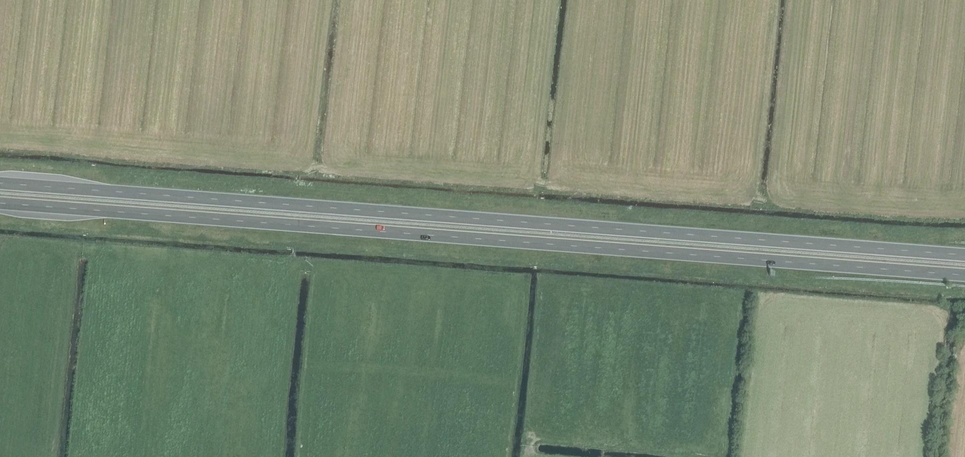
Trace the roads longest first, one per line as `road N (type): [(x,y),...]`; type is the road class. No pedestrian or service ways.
road 1 (trunk): [(964,255),(0,183)]
road 2 (trunk): [(0,203),(964,274)]

